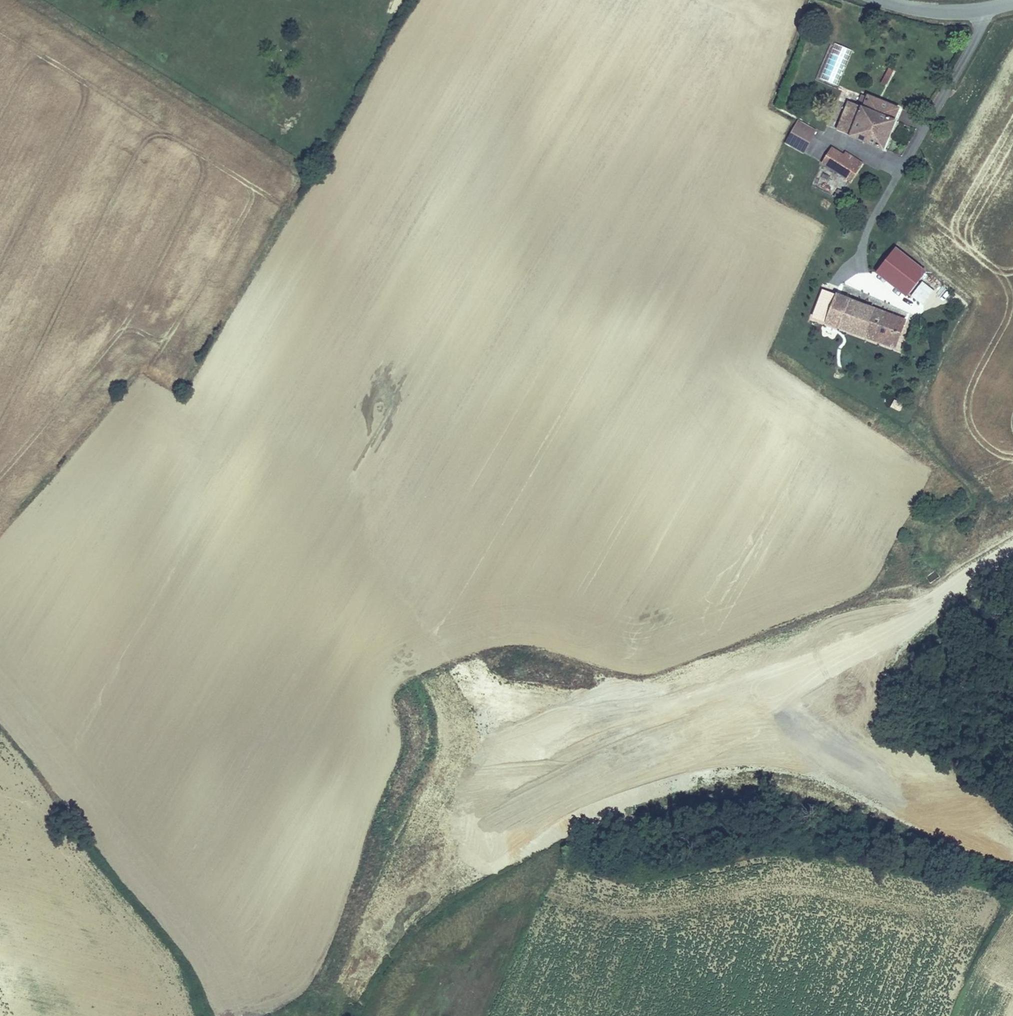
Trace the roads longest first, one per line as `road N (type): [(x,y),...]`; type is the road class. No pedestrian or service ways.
road 1 (tertiary): [(1012,1),(950,10),(892,0)]

